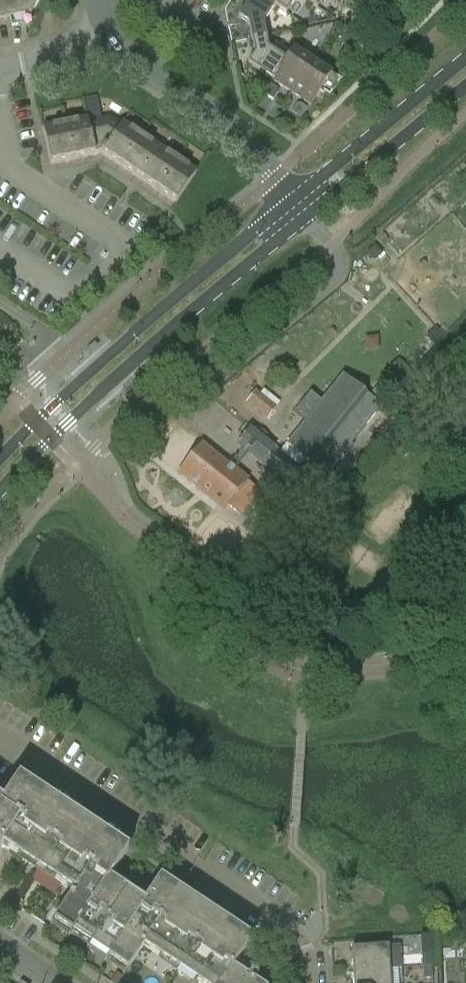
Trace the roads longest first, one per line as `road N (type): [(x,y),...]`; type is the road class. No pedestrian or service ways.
road 1 (tertiary): [(0,491),(130,365),(309,216)]
road 2 (tertiary): [(295,199),(0,459)]
road 3 (residential): [(308,982),(306,952),(285,925),(27,753)]
road 4 (residential): [(295,199),(228,123),(101,48)]
road 5 (tertiary): [(465,59),(295,199)]
road 6 (tertiary): [(309,216),(465,85)]

